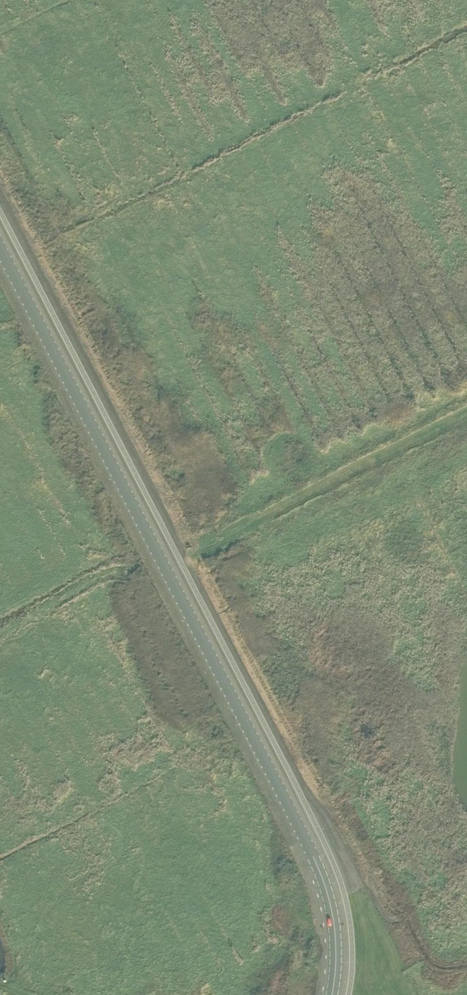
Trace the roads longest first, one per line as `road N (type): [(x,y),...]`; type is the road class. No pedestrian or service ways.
road 1 (primary): [(332,994),(332,913),(306,842),(0,248)]
road 2 (track): [(181,564),(466,413)]

